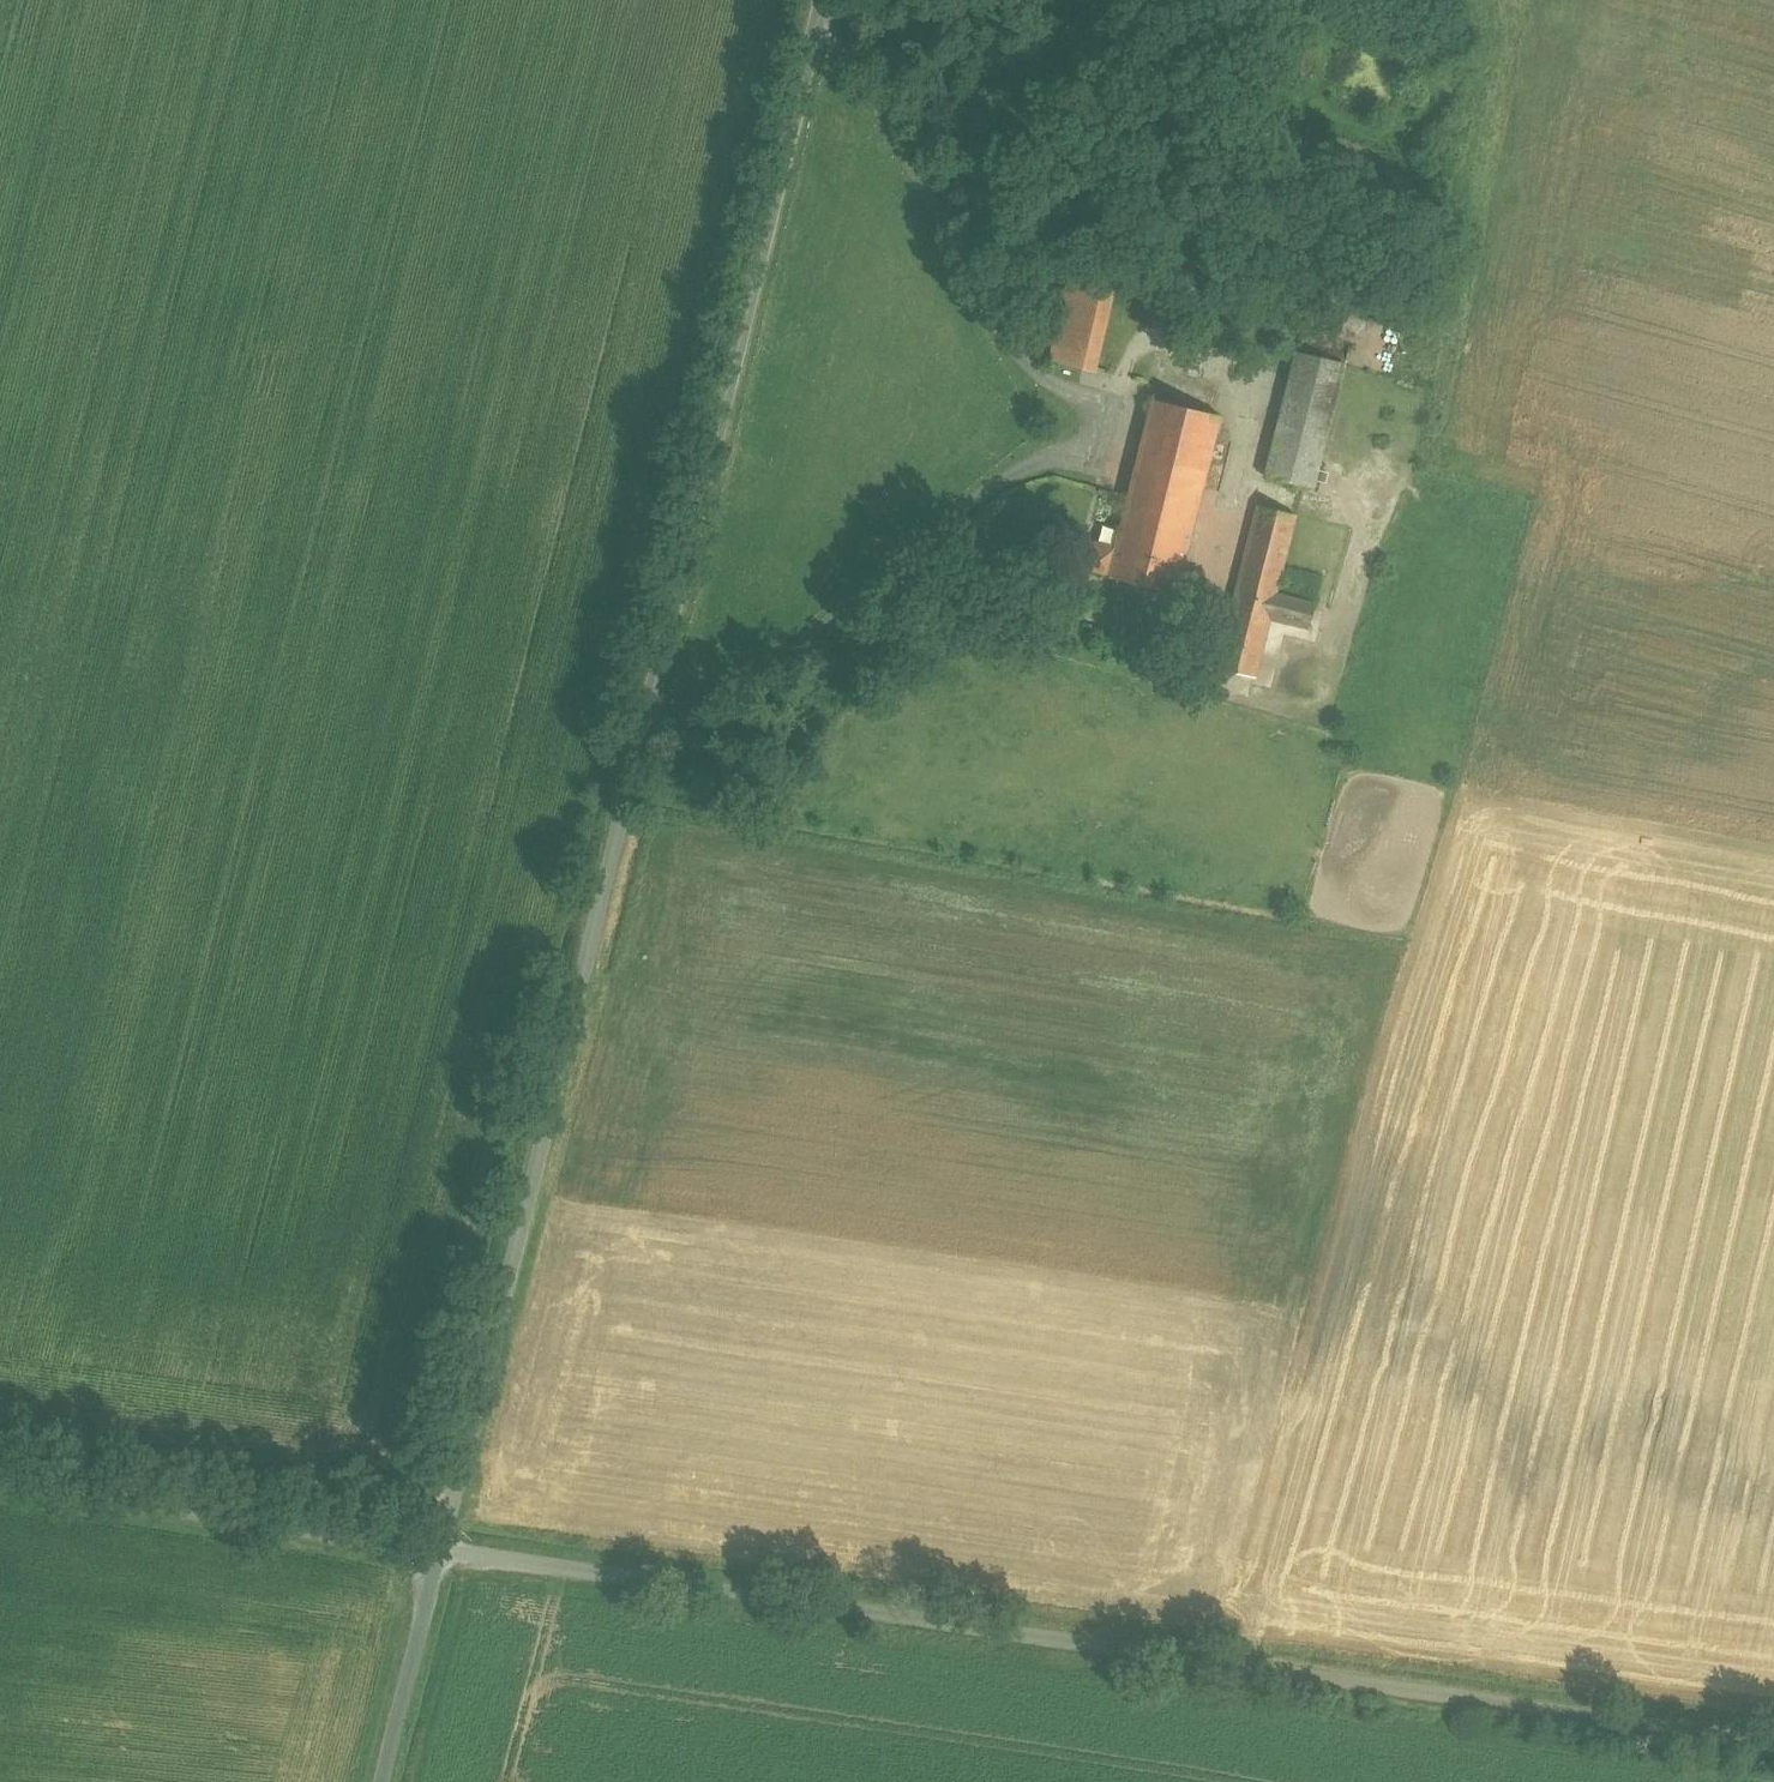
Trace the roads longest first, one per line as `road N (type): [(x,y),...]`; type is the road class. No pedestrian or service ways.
road 1 (unclassified): [(817,0),(439,1550)]
road 2 (unclassified): [(439,1550),(1773,1745)]
road 3 (unclassified): [(0,1488),(439,1550)]
road 4 (unclassified): [(439,1550),(383,1781)]

